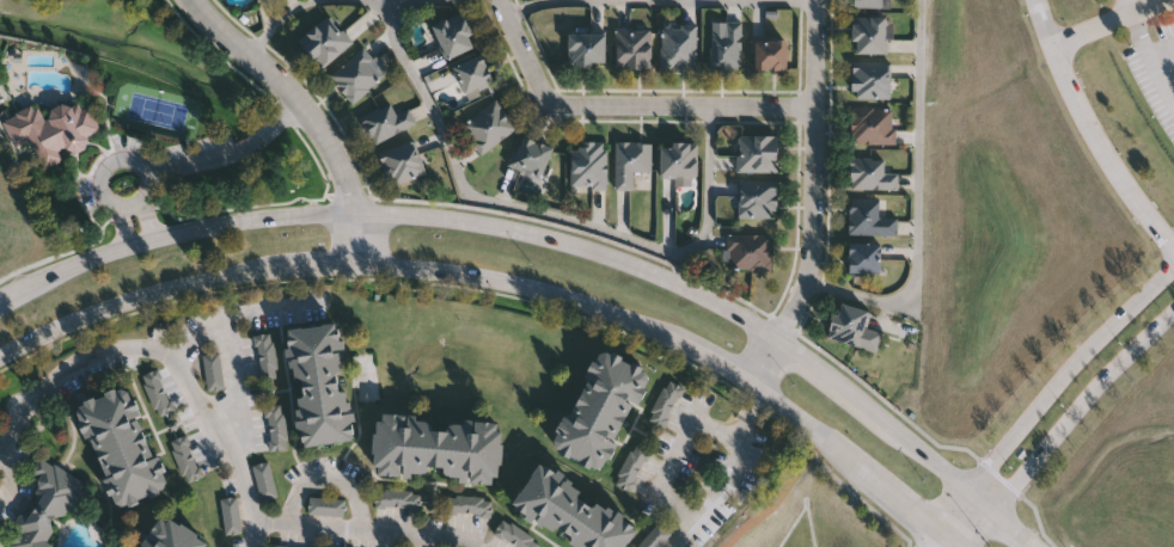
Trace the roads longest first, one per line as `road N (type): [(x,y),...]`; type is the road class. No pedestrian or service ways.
road 1 (tertiary): [(1039,546),(782,338),(714,295),(573,238),(417,214),(270,215),(140,241),(0,299)]
road 2 (tertiary): [(0,354),(78,316),(224,274),(353,260),(481,271),(605,307),(709,351),(948,533)]
road 3 (residential): [(814,0),(813,247),(758,386)]
road 4 (residential): [(813,106),(551,100),(499,0)]
road 5 (residential): [(353,260),(347,177),(330,145),(189,0)]

